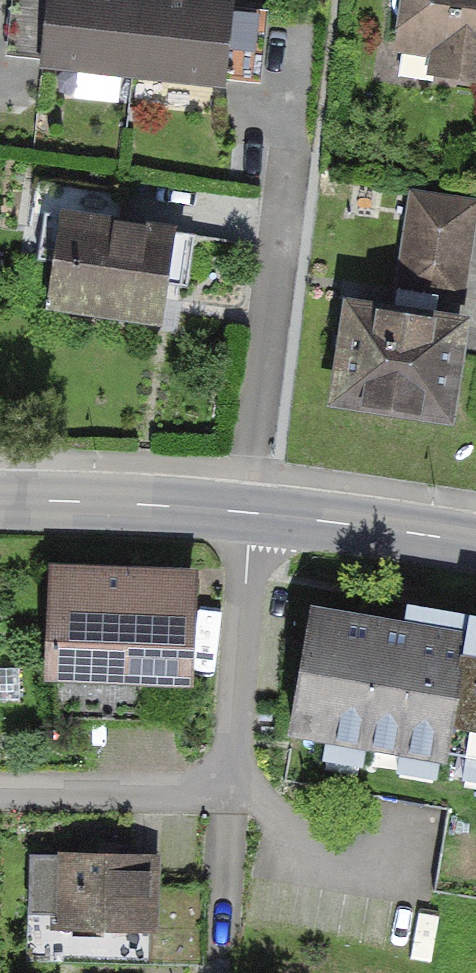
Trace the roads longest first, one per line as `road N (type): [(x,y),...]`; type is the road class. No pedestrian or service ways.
road 1 (residential): [(0,795),(206,794),(228,778),(239,748),(249,513)]
road 2 (tertiary): [(0,500),(249,513)]
road 3 (tertiary): [(249,513),(475,545)]

